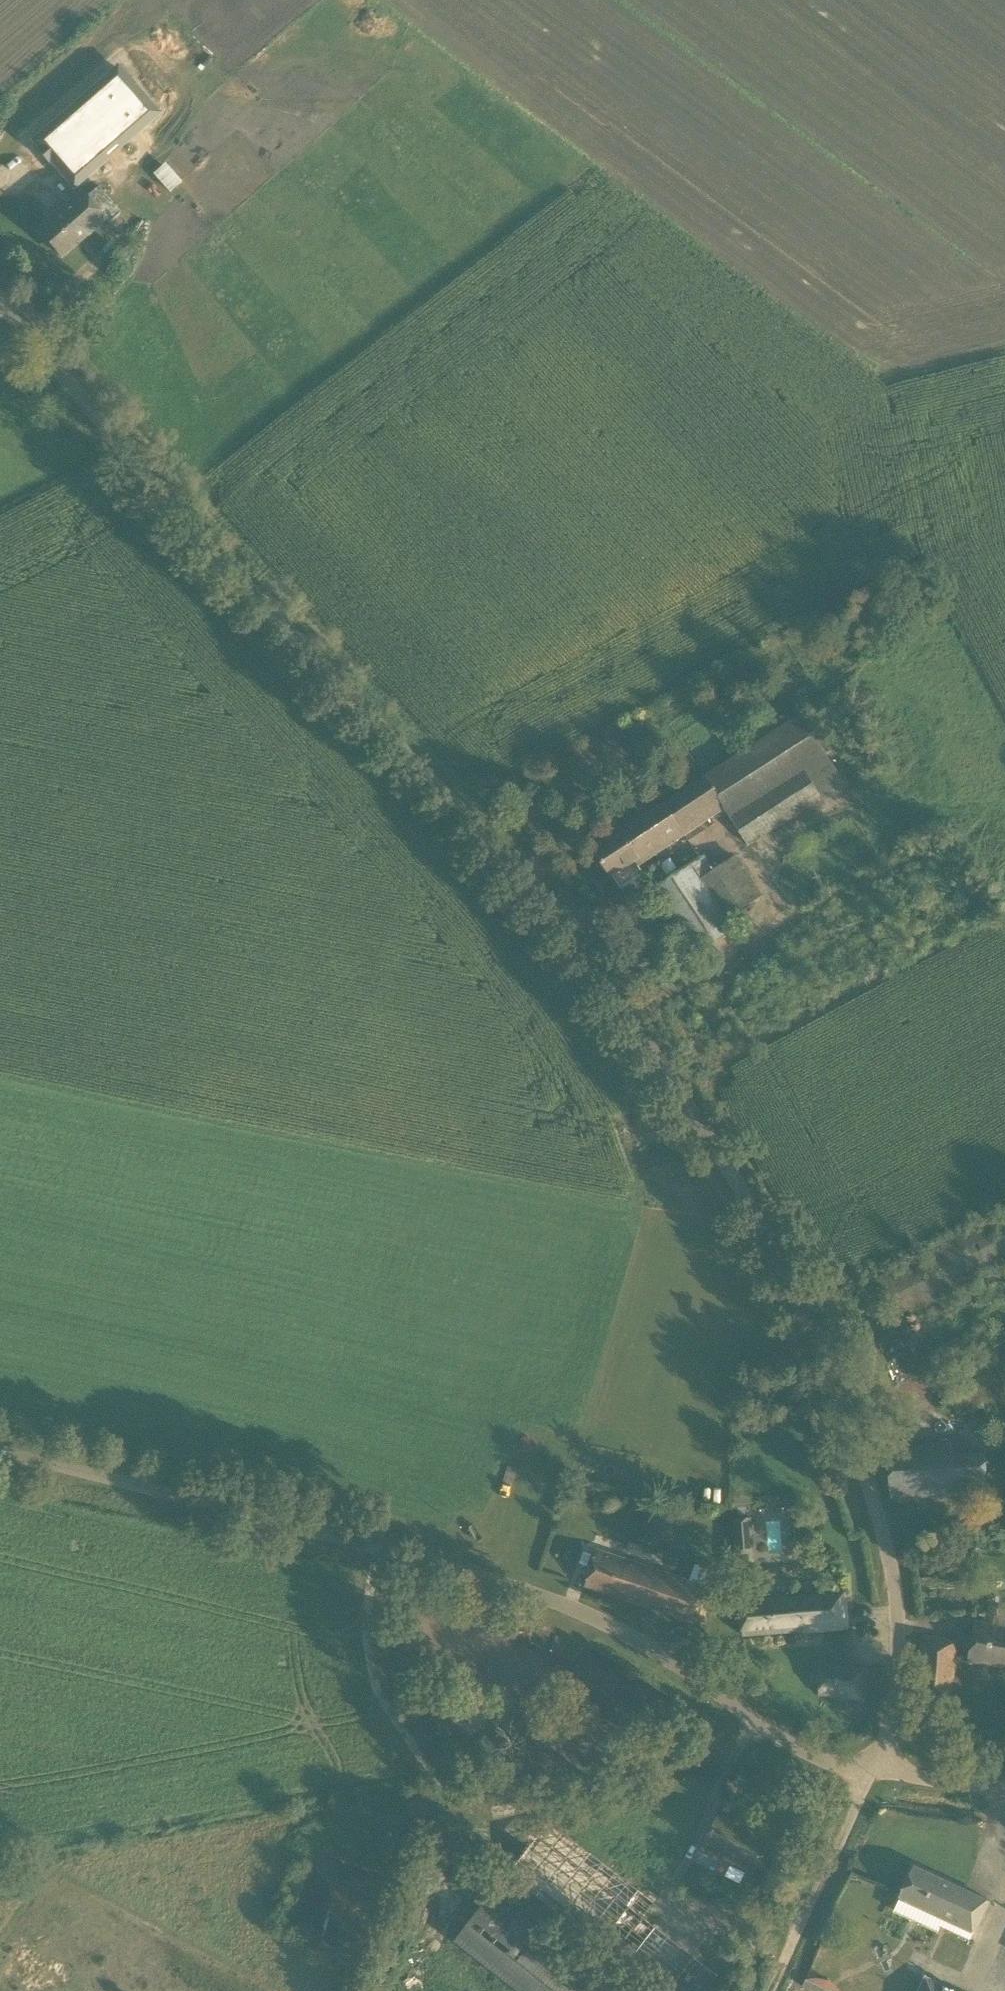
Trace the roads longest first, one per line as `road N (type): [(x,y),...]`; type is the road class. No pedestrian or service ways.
road 1 (unclassified): [(870,1765),(887,1741),(899,1628),(865,1472),(693,1094),(585,936),(214,557),(0,299)]
road 2 (unclassified): [(870,1765),(806,1752),(655,1650),(508,1573),(0,1447)]
road 3 (unclassified): [(782,1968),(870,1765)]
road 4 (unclassified): [(1004,1788),(870,1765)]

